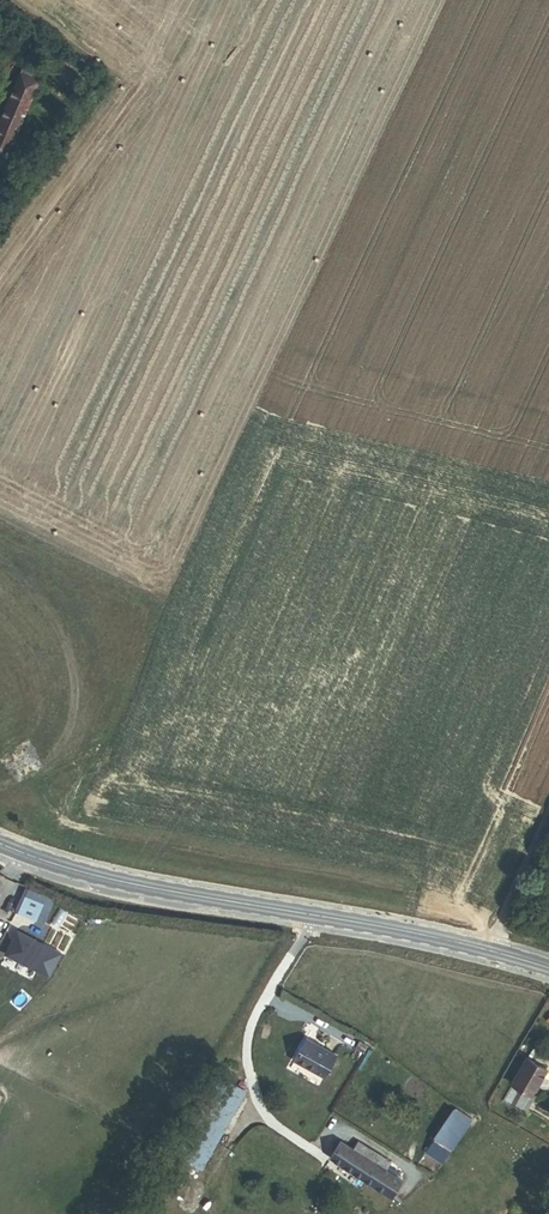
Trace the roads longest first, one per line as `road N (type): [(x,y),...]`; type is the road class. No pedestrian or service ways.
road 1 (secondary): [(548,968),(492,949),(141,885),(0,843)]

